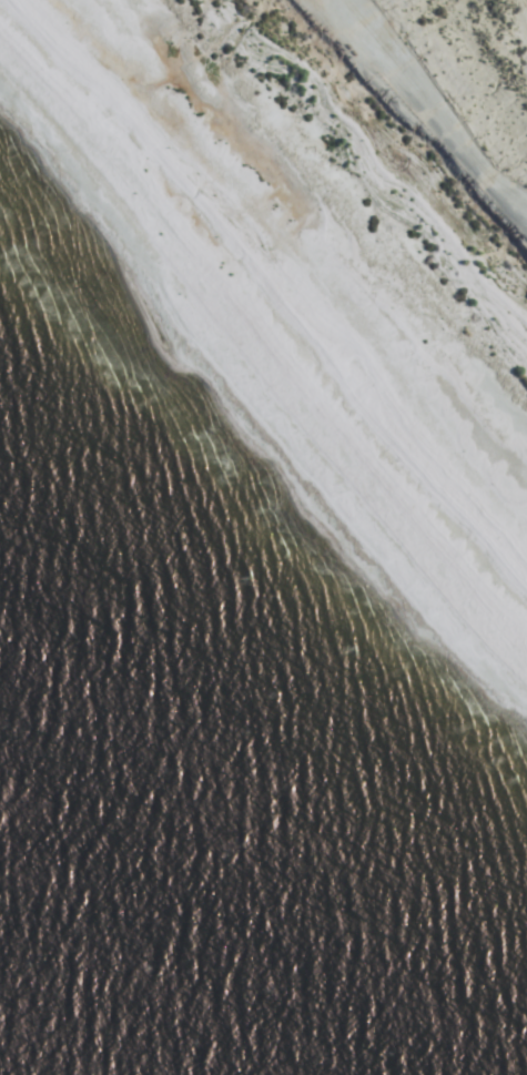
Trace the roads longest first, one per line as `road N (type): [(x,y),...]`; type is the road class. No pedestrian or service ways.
road 1 (residential): [(526,218),(330,0)]

